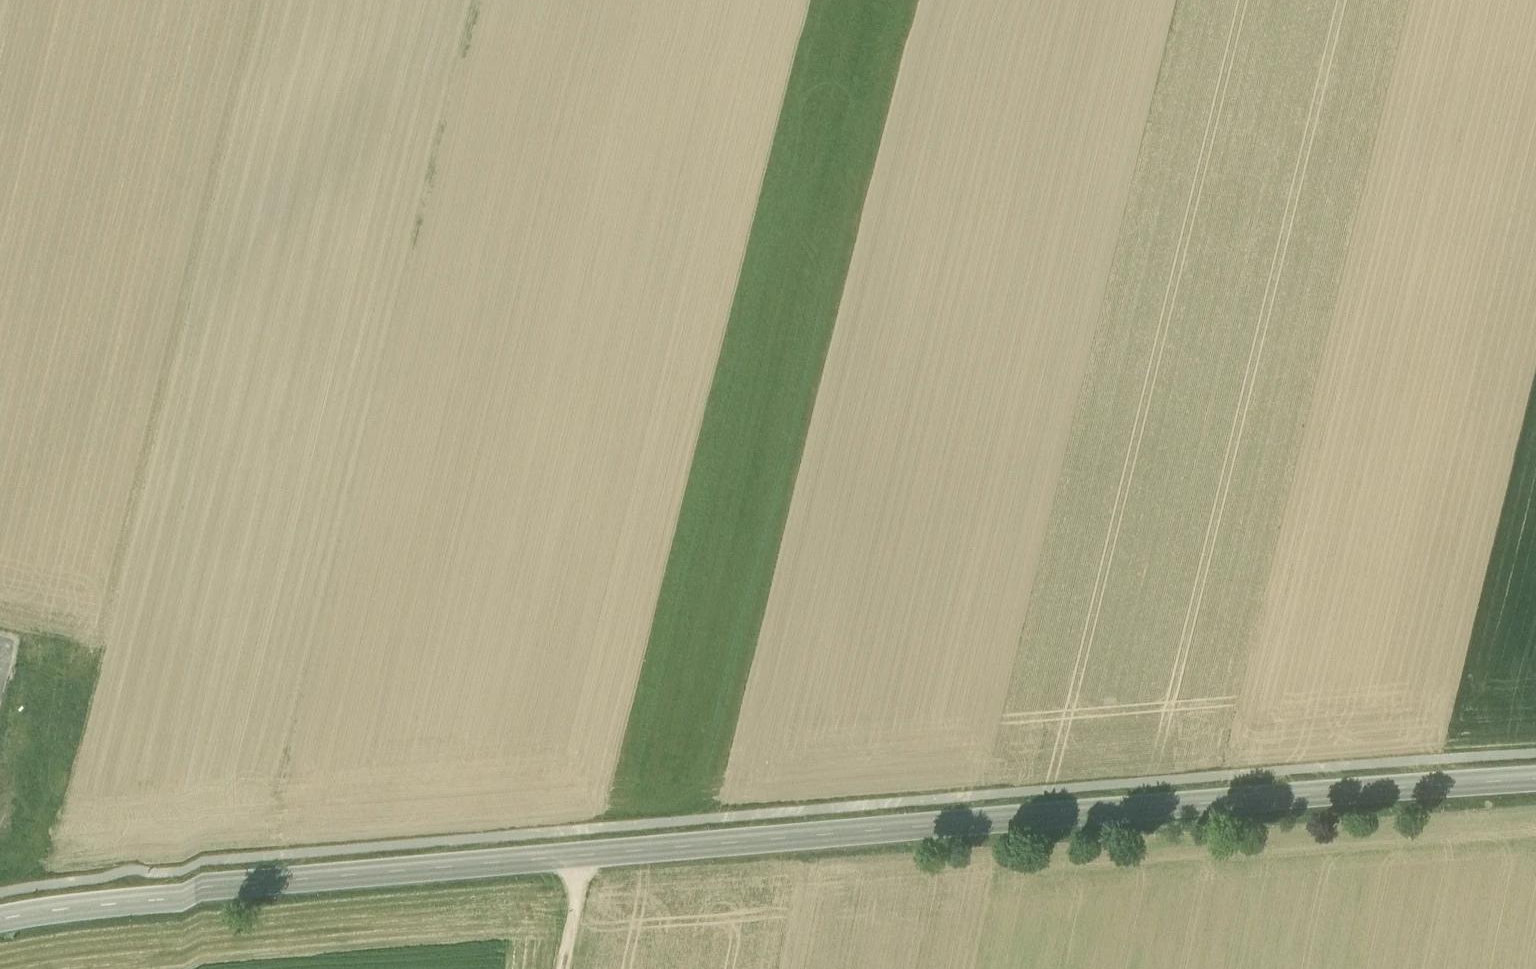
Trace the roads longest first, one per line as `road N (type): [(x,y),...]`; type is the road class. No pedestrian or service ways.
road 1 (tertiary): [(0,911),(100,896),(1263,798),(1535,785)]

